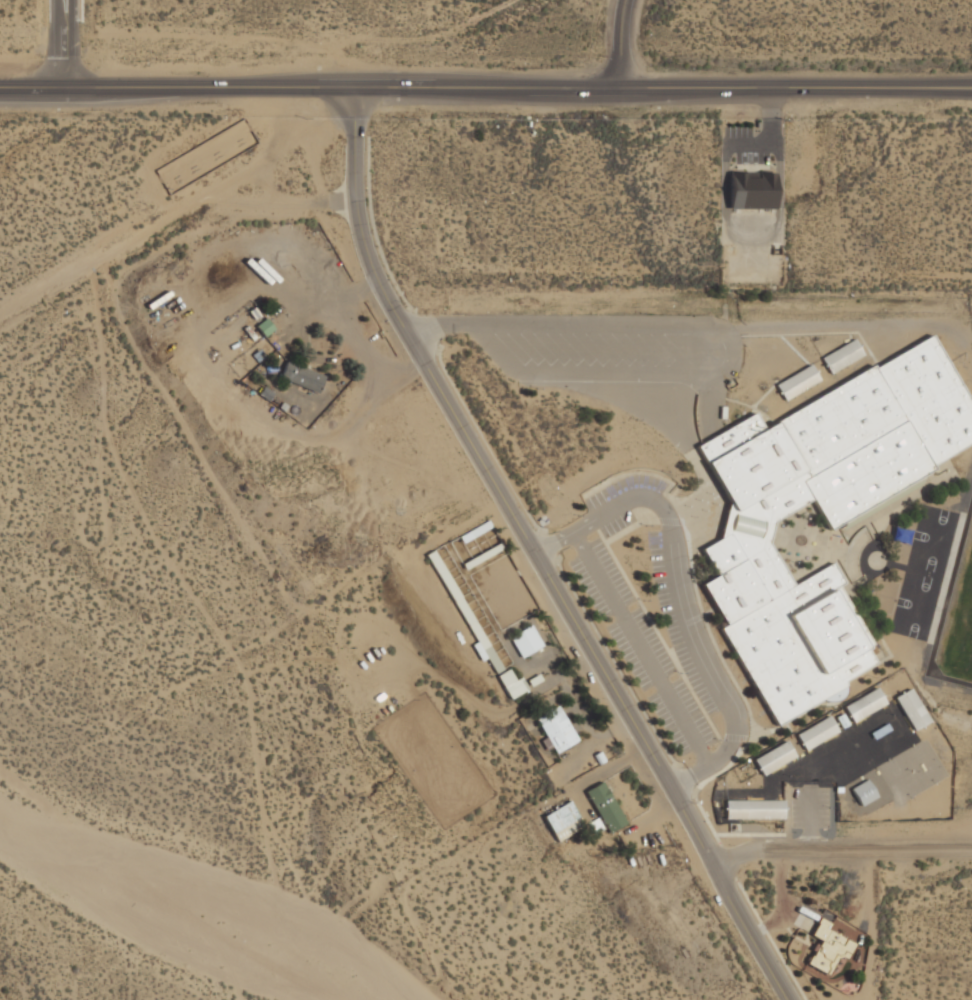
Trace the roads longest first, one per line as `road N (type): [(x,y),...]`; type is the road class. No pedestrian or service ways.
road 1 (residential): [(792,999),(372,271),(354,201),(355,86)]
road 2 (secondary): [(0,86),(971,86)]
road 3 (residential): [(971,853),(742,855),(717,869)]
road 4 (track): [(0,315),(220,187)]

